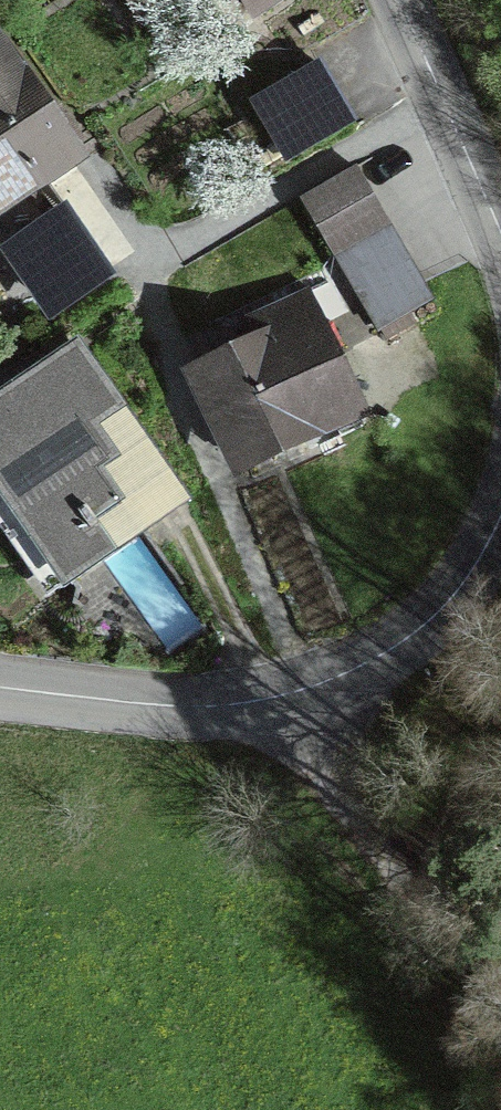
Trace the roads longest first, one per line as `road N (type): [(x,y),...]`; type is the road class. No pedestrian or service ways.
road 1 (tertiary): [(0,685),(169,705),(289,697),(396,649),(438,617),(500,520)]
road 2 (track): [(430,931),(289,697)]
road 3 (tertiary): [(500,221),(401,0)]
road 4 (track): [(500,1048),(430,931)]

